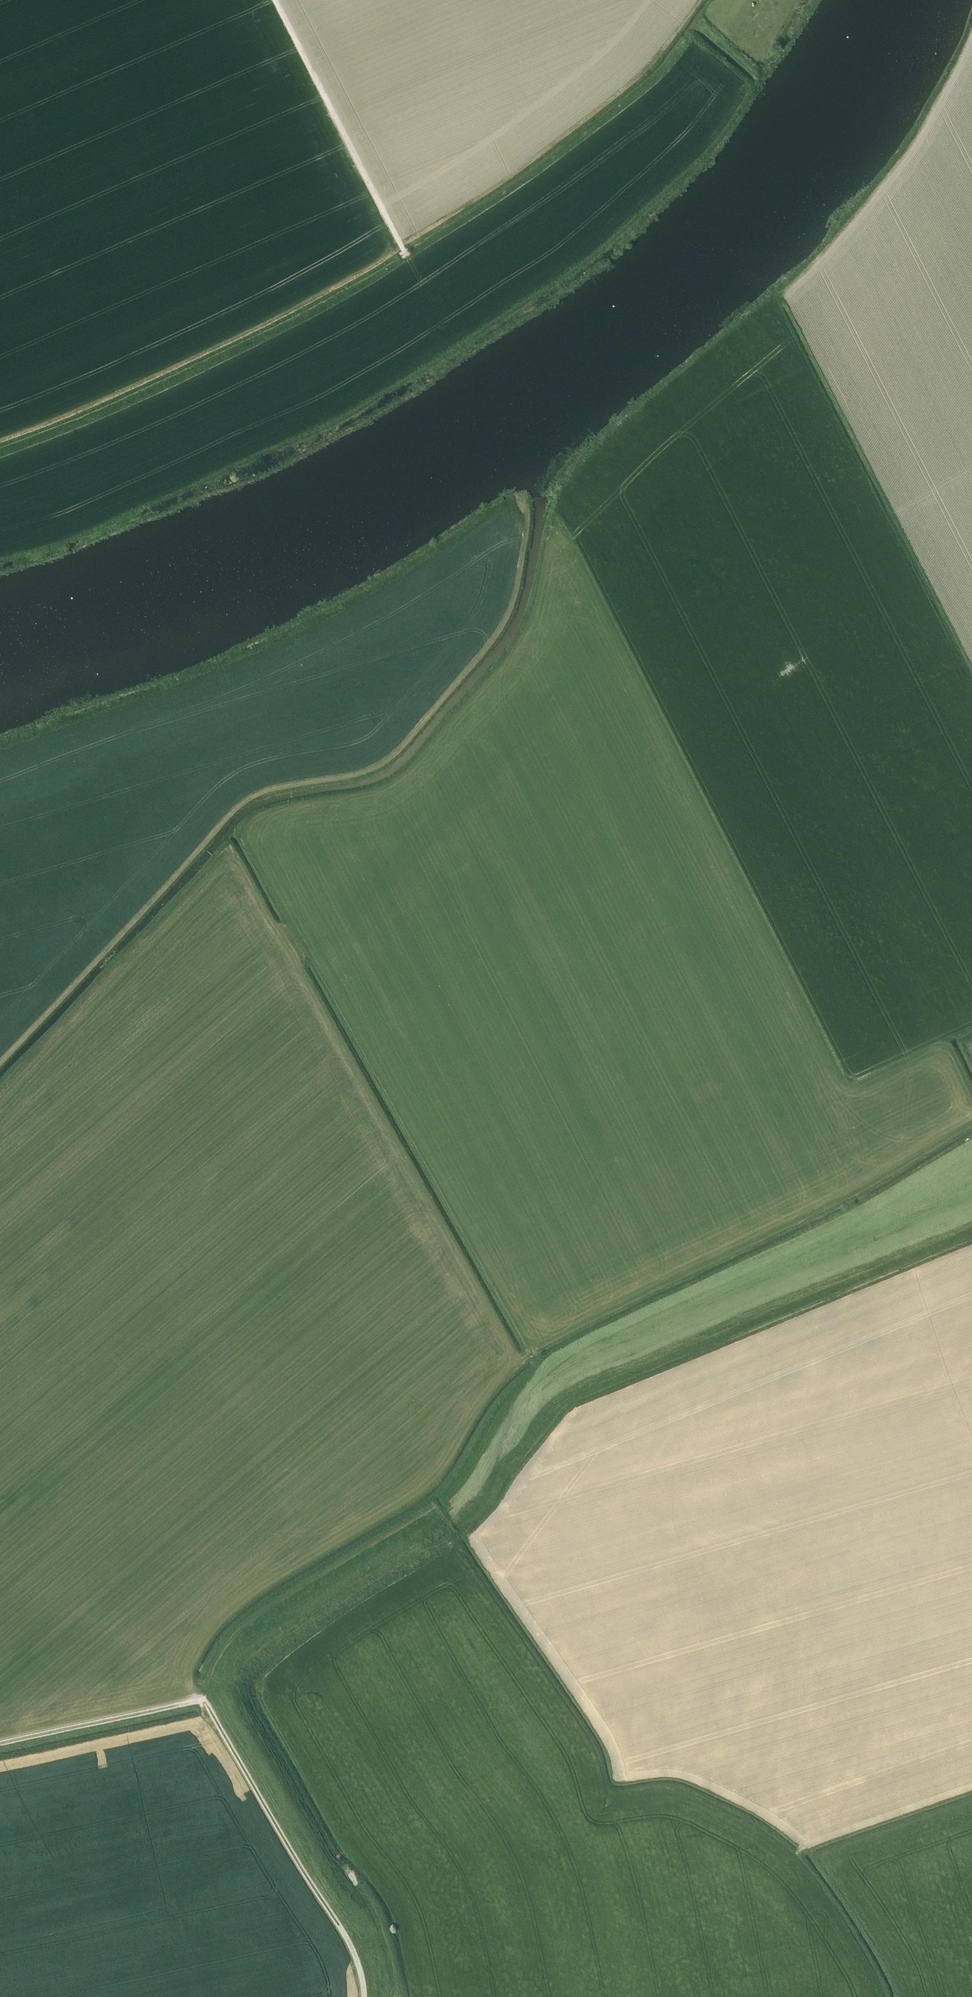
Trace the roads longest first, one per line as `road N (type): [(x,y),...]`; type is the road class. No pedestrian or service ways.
road 1 (track): [(364,1996),(339,1924),(205,1698),(0,1743)]
road 2 (track): [(406,253),(277,0)]

